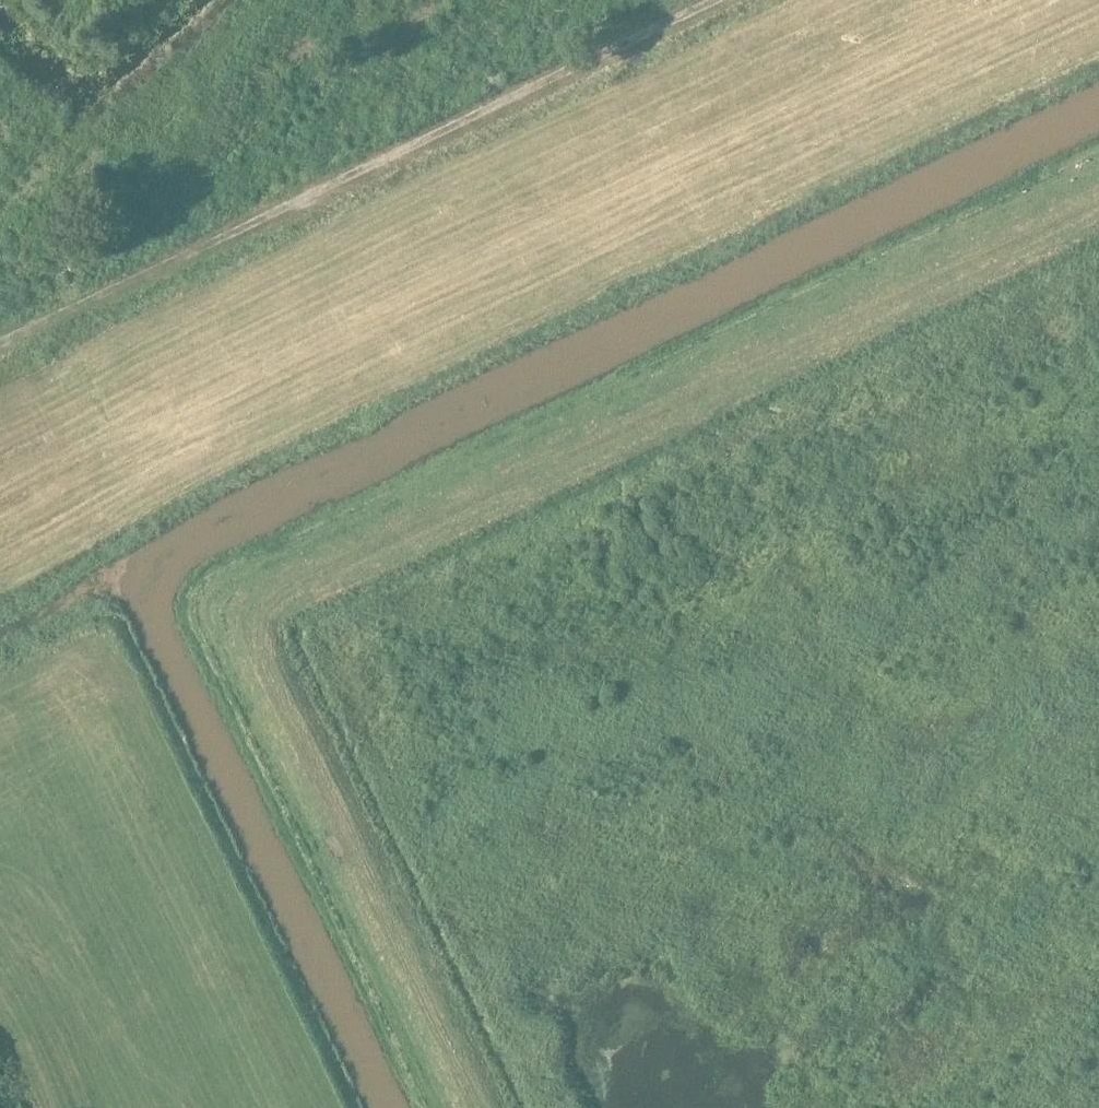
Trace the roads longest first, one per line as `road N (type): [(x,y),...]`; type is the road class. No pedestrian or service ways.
road 1 (track): [(711,0),(0,343)]

